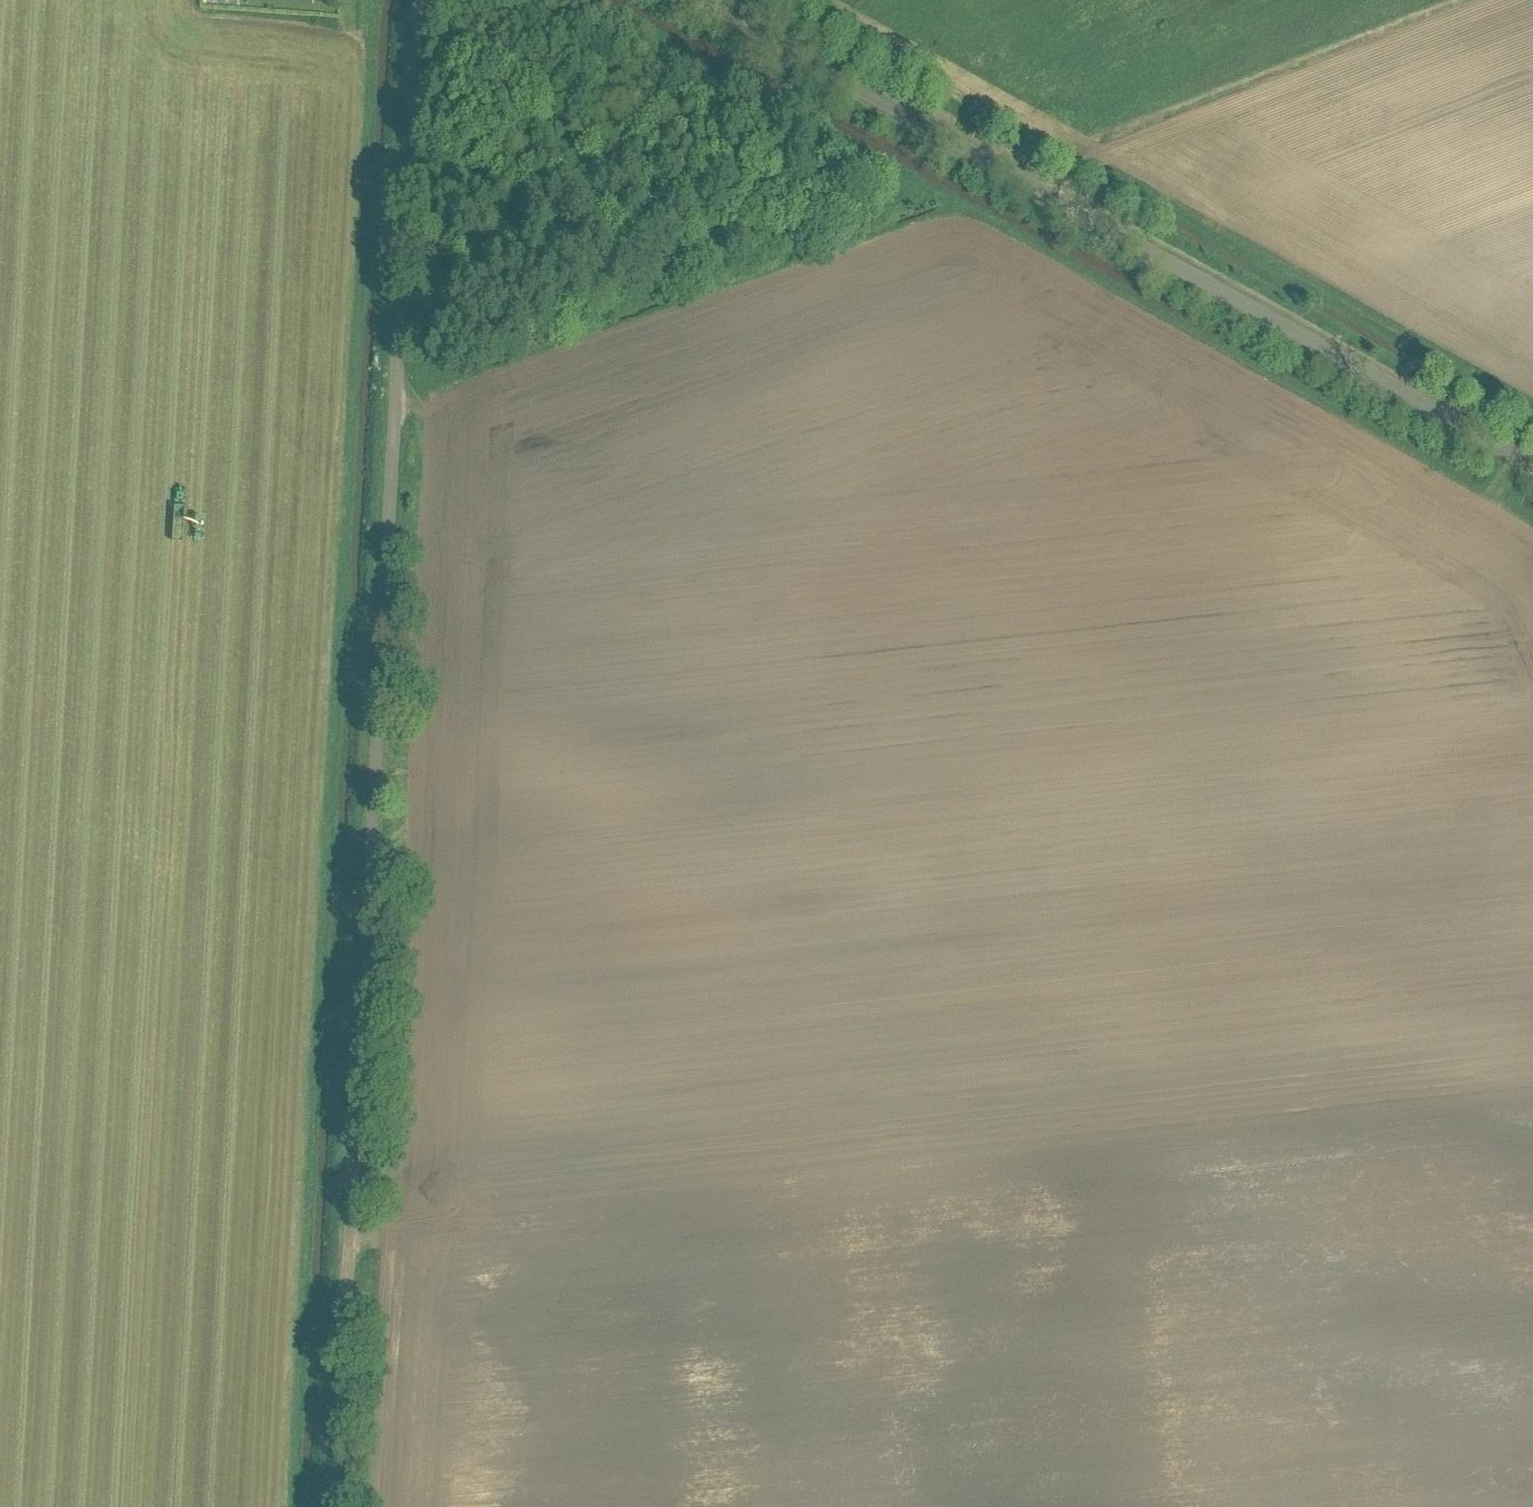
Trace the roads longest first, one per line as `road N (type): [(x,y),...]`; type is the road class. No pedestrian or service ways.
road 1 (unclassified): [(318,1506),(380,389),(415,0)]
road 2 (unclassified): [(704,0),(1532,466)]

